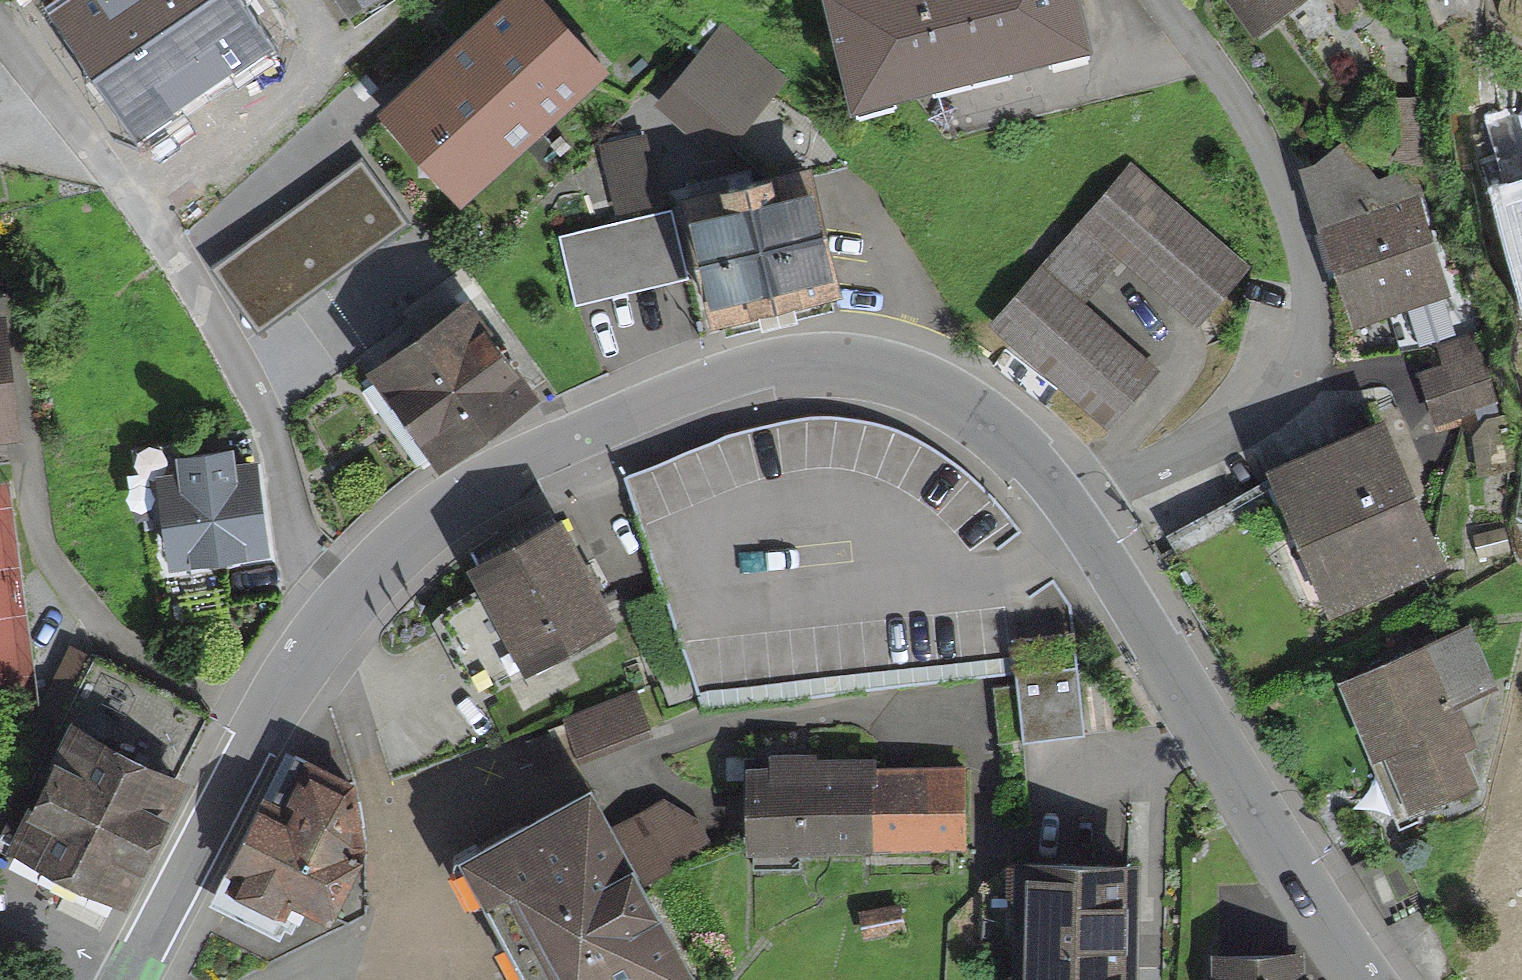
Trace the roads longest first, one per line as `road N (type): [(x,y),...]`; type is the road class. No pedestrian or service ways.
road 1 (residential): [(307,647),(366,578),(472,487),(563,441),(765,367),(857,365),(941,390),(1016,443),(1074,509)]
road 2 (residential): [(307,647),(299,557),(259,404),(144,211),(0,33)]
road 3 (residential): [(1074,509),(1233,432),(1282,400),(1312,327),(1309,268),(1283,191),(1246,113),(1167,0)]
road 4 (residential): [(1074,509),(1368,979)]
road 5 (residential): [(128,979),(307,647)]

